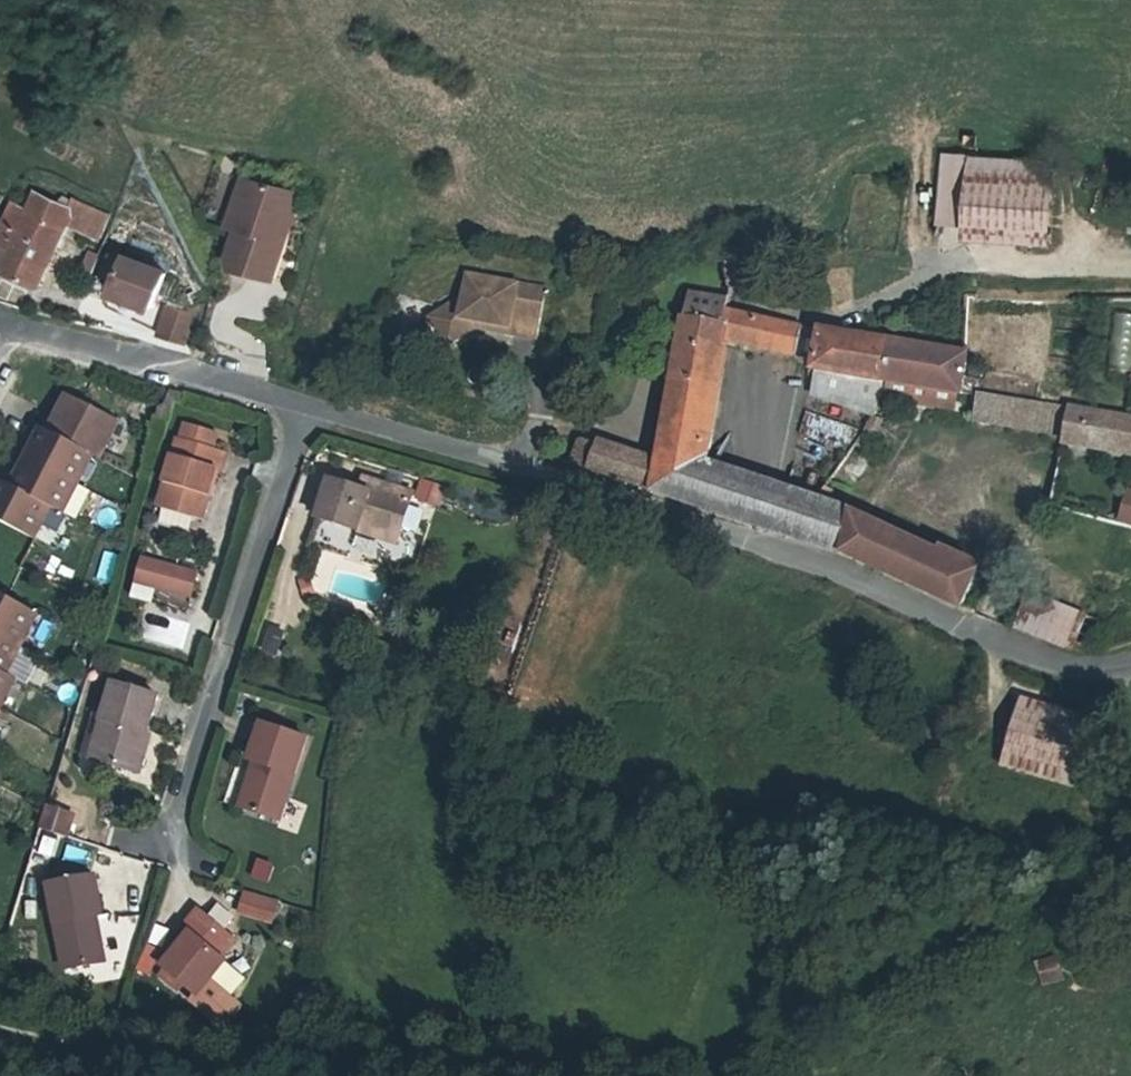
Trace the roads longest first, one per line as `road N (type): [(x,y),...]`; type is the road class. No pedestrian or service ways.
road 1 (residential): [(1130,663),(1099,673),(994,650),(630,517),(301,412)]
road 2 (track): [(0,1023),(166,1065),(331,1052),(531,1075)]
road 3 (residential): [(301,412),(157,850)]
road 4 (residential): [(301,412),(0,327)]

